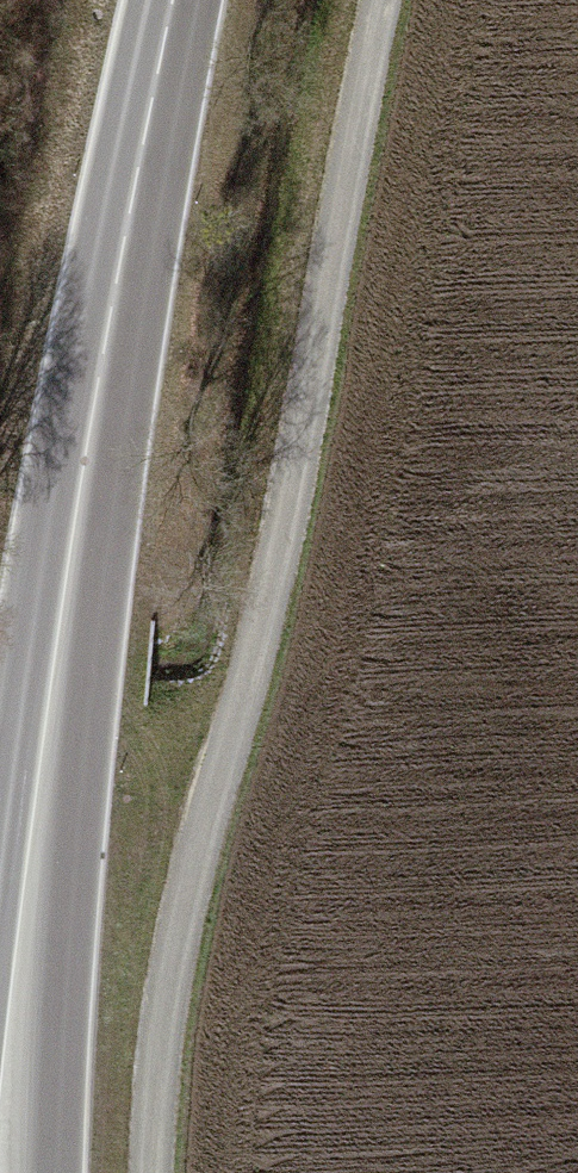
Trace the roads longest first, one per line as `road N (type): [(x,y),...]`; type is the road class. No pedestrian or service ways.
road 1 (track): [(155,1172),(177,951),(267,638),(394,0)]
road 2 (secondary): [(57,1172),(59,992),(95,415)]
road 3 (secondary): [(95,415),(35,635),(0,859)]
road 4 (secondary): [(177,0),(95,415)]

